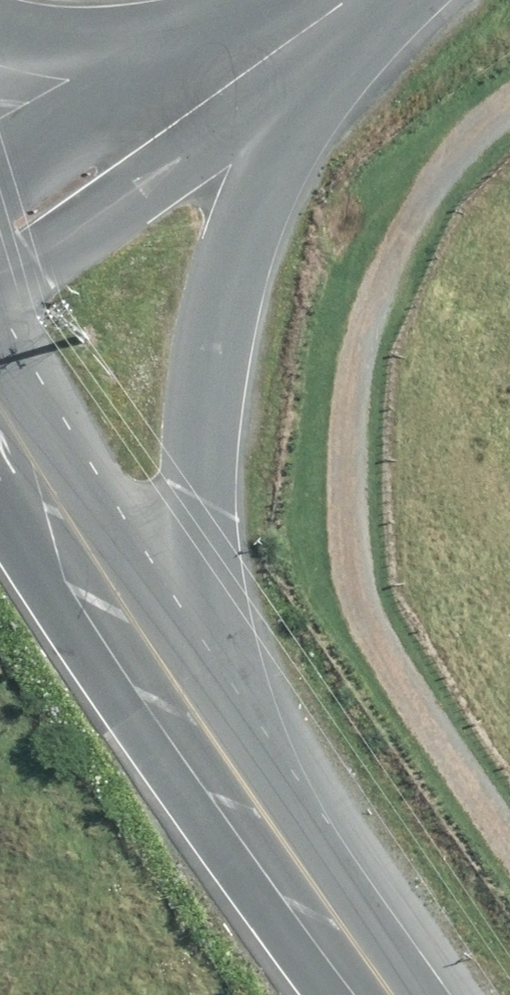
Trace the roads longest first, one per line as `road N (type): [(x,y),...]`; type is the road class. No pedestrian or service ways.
road 1 (secondary): [(350,0),(286,115),(221,328),(202,496),(206,726)]
road 2 (unclassified): [(0,248),(337,0)]
road 3 (secondary): [(206,726),(0,405)]
road 4 (secondary): [(402,994),(206,726)]
road 5 (secondary): [(0,26),(84,45),(175,37),(302,0)]

